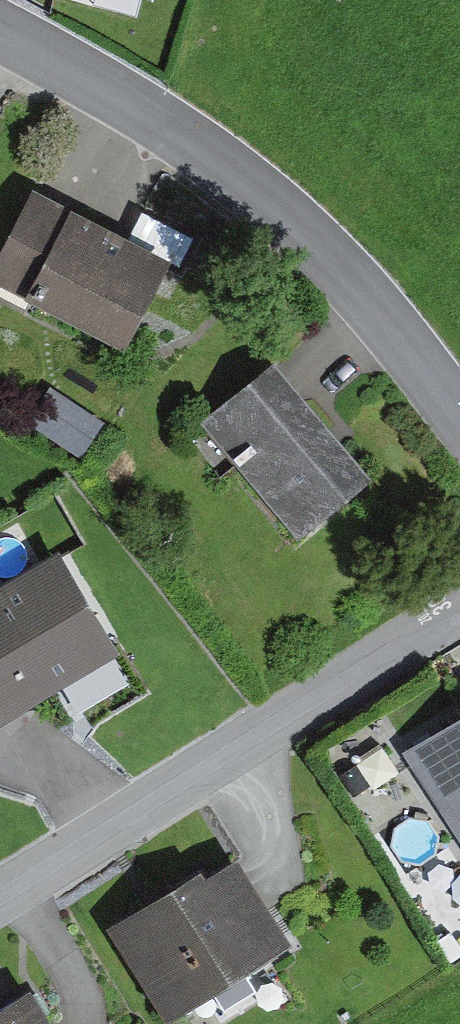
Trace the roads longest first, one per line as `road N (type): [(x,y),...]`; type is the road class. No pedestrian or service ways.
road 1 (residential): [(459,420),(327,248),(276,202),(0,35)]
road 2 (residential): [(0,897),(459,614)]

